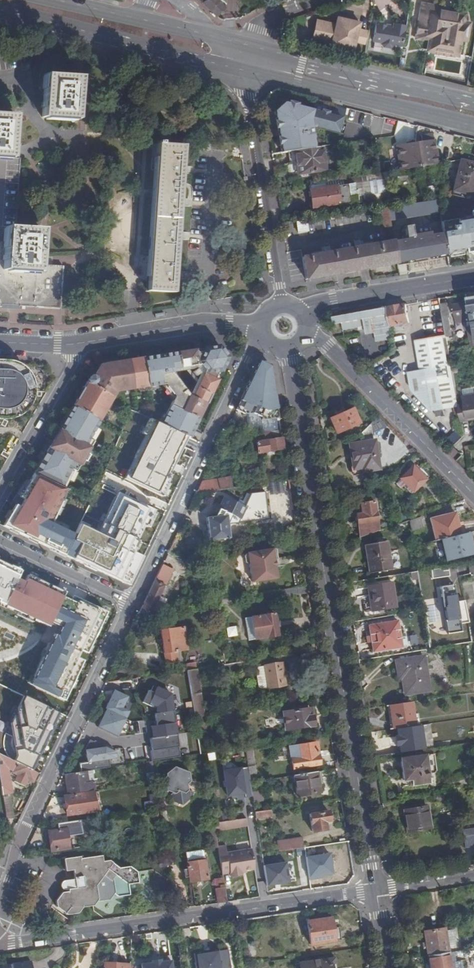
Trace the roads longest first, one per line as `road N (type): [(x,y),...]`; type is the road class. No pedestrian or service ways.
road 1 (tertiary): [(377,889),(289,346)]
road 2 (residential): [(12,942),(377,889)]
road 3 (residential): [(132,602),(0,895)]
road 4 (residential): [(267,336),(252,348),(132,602)]
road 5 (residential): [(237,68),(258,132),(283,307)]
road 6 (primary): [(0,10),(237,68)]
road 7 (primary): [(237,68),(473,124)]
road 8 (primary): [(473,103),(242,47)]
road 9 (residential): [(473,495),(303,330)]
road 10 (tertiary): [(266,320),(84,341)]
road 11 (tertiary): [(473,277),(299,313)]
road 12 (residential): [(84,341),(0,490)]
road 13 (residential): [(132,602),(0,538)]

